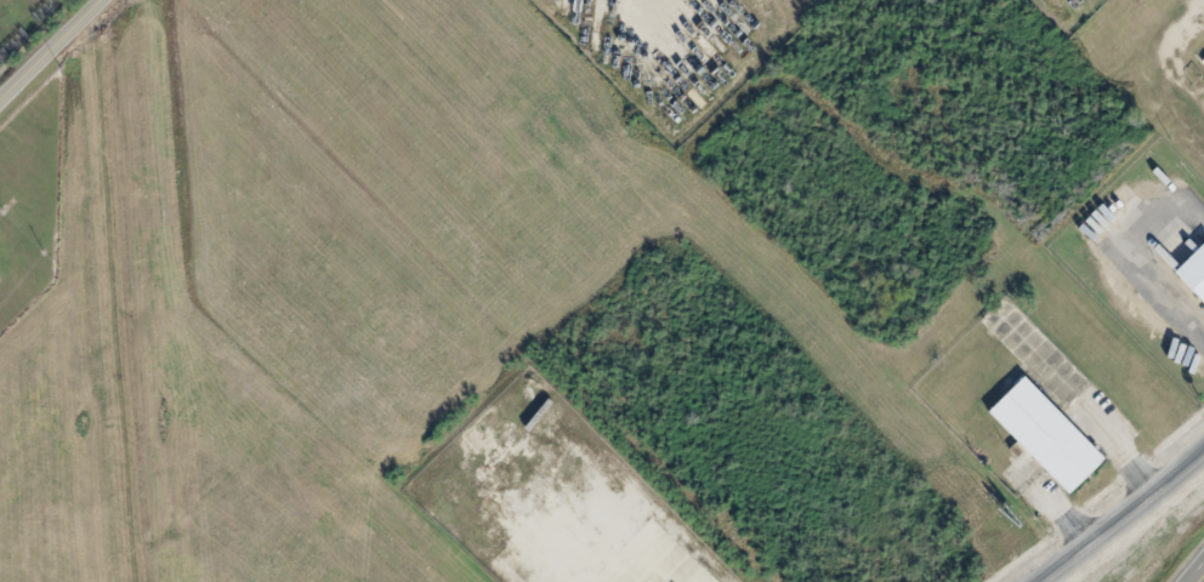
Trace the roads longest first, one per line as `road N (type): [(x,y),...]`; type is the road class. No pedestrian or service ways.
road 1 (tertiary): [(1203,454),(1037,581)]
road 2 (tertiary): [(0,102),(107,0)]

